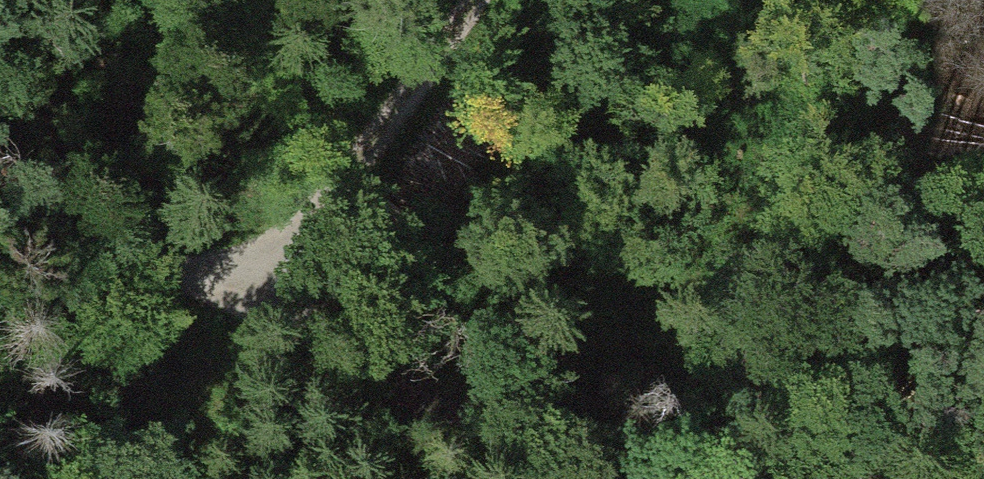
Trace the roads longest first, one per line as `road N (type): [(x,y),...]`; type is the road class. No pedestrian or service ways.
road 1 (track): [(0,220),(248,292),(608,478)]
road 2 (track): [(248,292),(463,0)]

